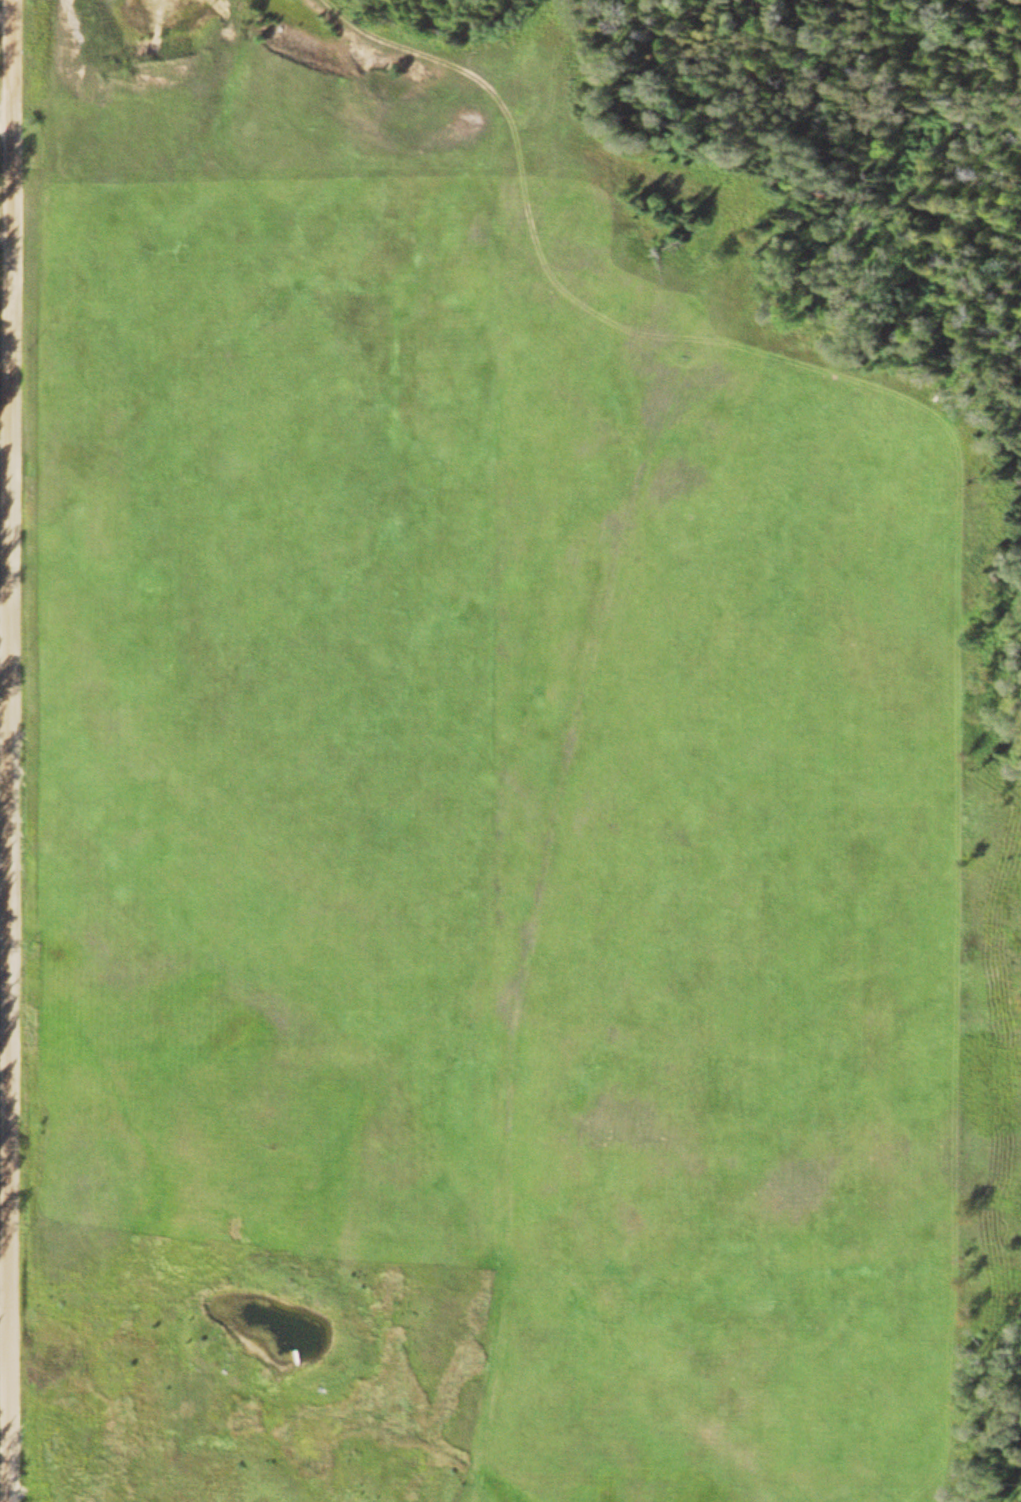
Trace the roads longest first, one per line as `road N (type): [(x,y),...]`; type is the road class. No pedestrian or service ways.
road 1 (residential): [(9,1501),(6,620),(15,0)]

